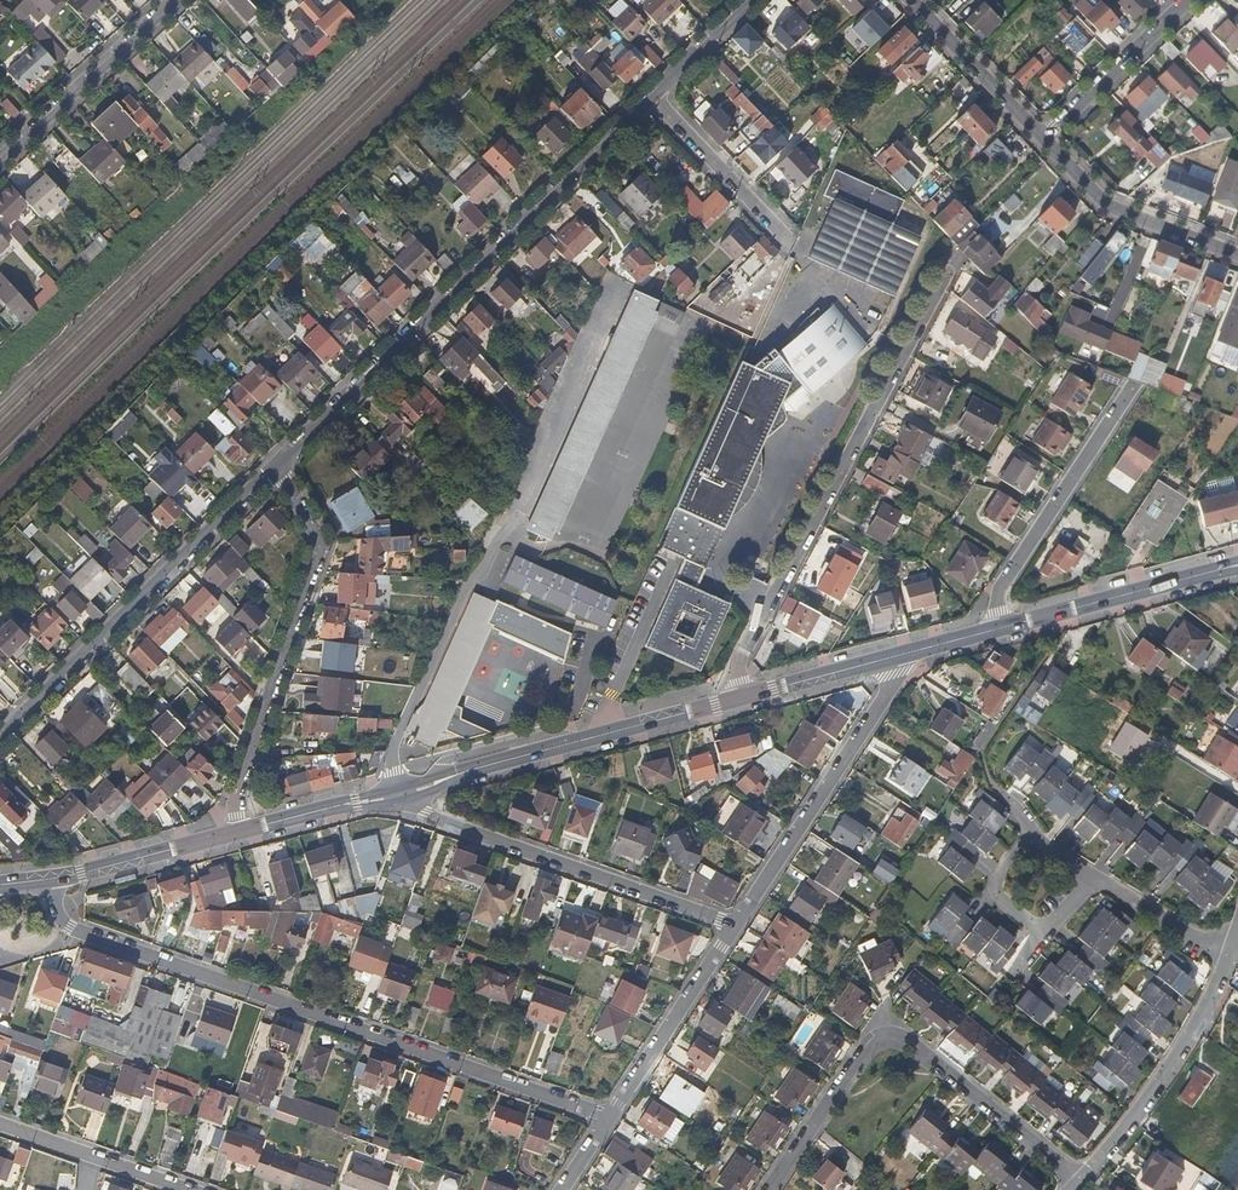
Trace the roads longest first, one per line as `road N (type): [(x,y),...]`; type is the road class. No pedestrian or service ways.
road 1 (residential): [(611,1118),(70,928),(51,879)]
road 2 (residential): [(279,458),(646,102)]
road 3 (residential): [(772,1189),(888,1019),(1082,1180)]
road 4 (secondary): [(467,771),(896,657)]
road 5 (residential): [(0,742),(279,458)]
road 6 (residential): [(279,458),(313,548),(235,801),(239,831)]
road 7 (residential): [(404,801),(736,926)]
road 8 (residential): [(896,657),(885,697),(736,926)]
road 9 (residential): [(1001,628),(1002,589),(1127,386)]
road 10 (residential): [(1225,967),(1159,1081),(1082,1180)]
road 11 (residential): [(173,0),(0,159)]
road 12 (residential): [(1045,138),(1133,219),(1237,259)]
road 13 (residential): [(736,926),(611,1118)]
road 14 (residential): [(646,102),(799,267)]
road 15 (secondary): [(1001,628),(1209,573)]
road 16 (residential): [(1035,831),(997,880),(997,898),(1038,925),(1055,921),(1093,875)]
road 17 (residential): [(1187,0),(1045,138)]
road 18 (residential): [(908,0),(1045,138)]
road 19 (secondary): [(51,879),(239,831)]
road 20 (residential): [(1225,967),(1093,875)]
road 21 (residential): [(646,102),(749,0)]

